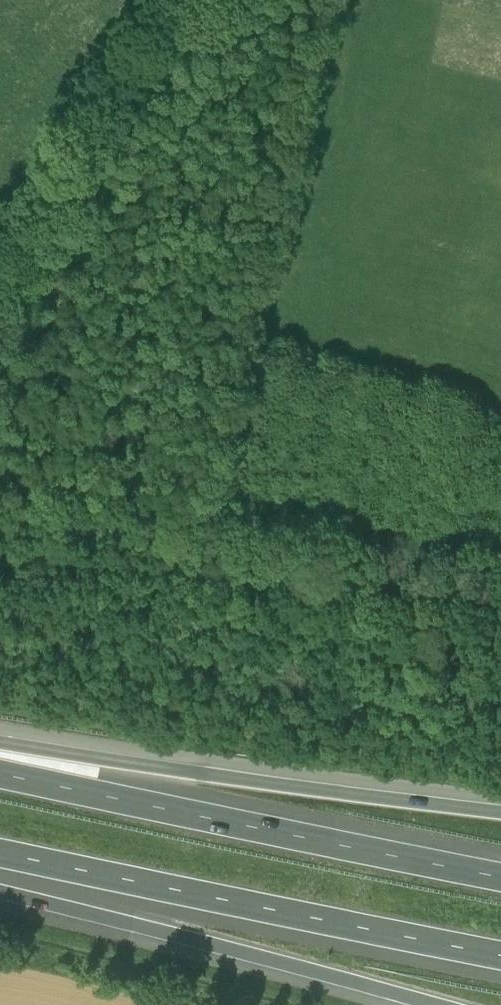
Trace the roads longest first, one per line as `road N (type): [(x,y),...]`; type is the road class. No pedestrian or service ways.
road 1 (motorway): [(0,853),(500,959)]
road 2 (motorway): [(500,873),(0,773)]
road 3 (motorway): [(500,812),(0,748)]
road 4 (unclassified): [(500,588),(0,542)]
road 5 (motorway): [(0,891),(439,1004)]
road 6 (track): [(0,311),(65,192),(192,0)]

